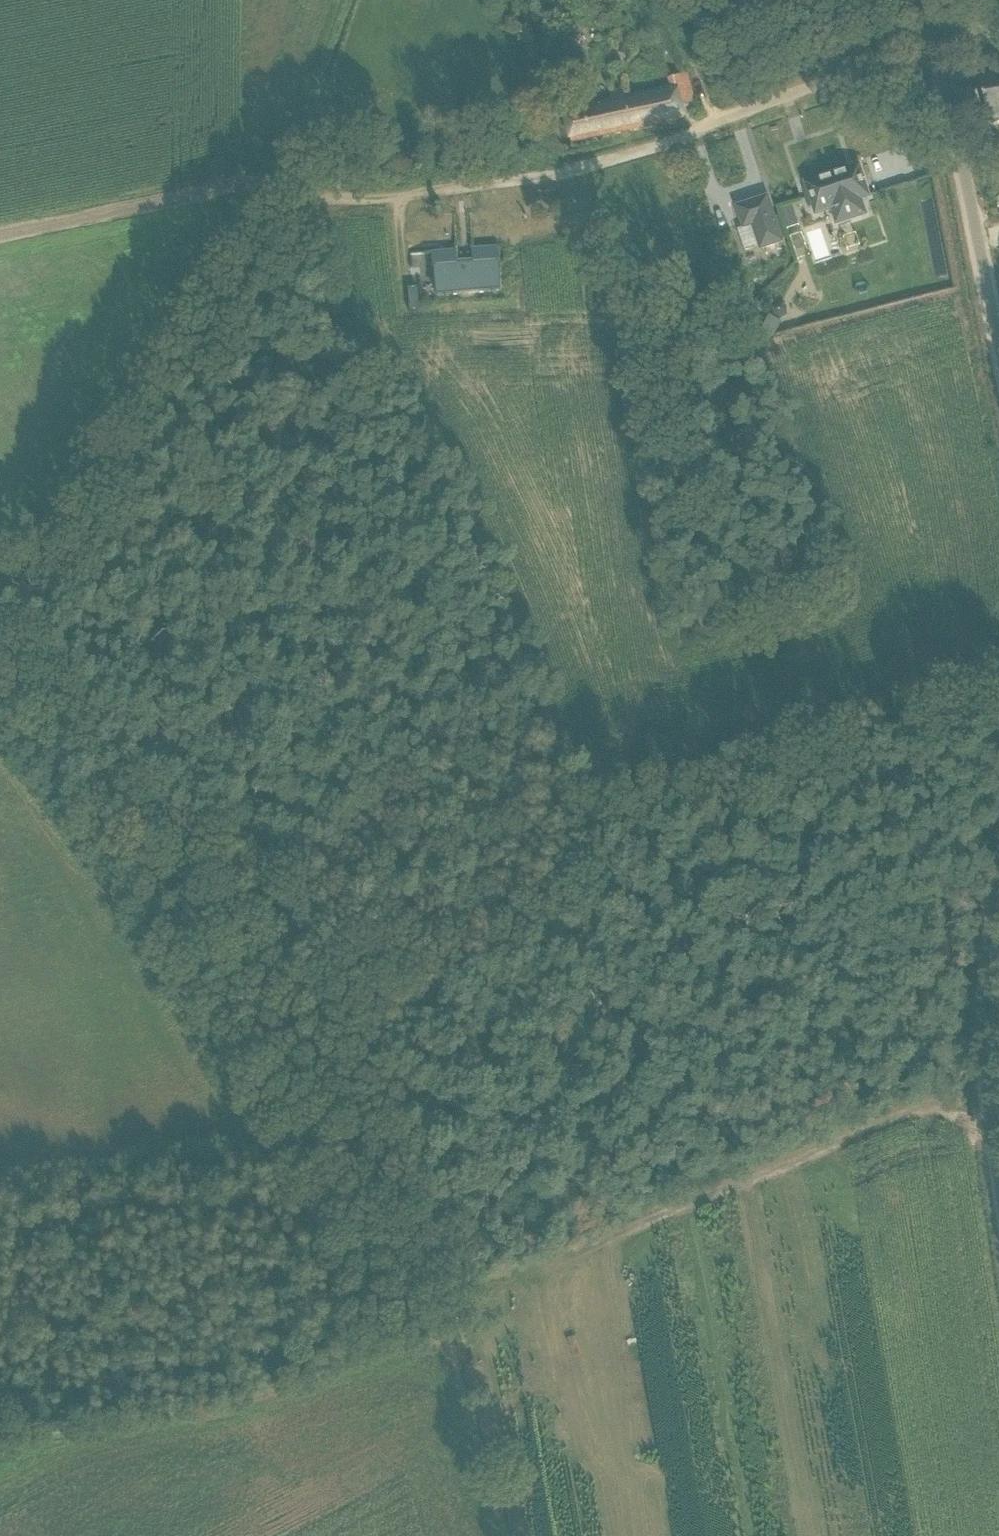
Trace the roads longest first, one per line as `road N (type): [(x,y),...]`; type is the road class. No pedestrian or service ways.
road 1 (track): [(0,240),(244,185),(388,195),(476,189),(576,174),(606,155)]
road 2 (residential): [(606,155),(937,43)]
road 3 (residential): [(998,346),(937,43)]
road 4 (residential): [(998,1175),(987,1012),(998,893)]

